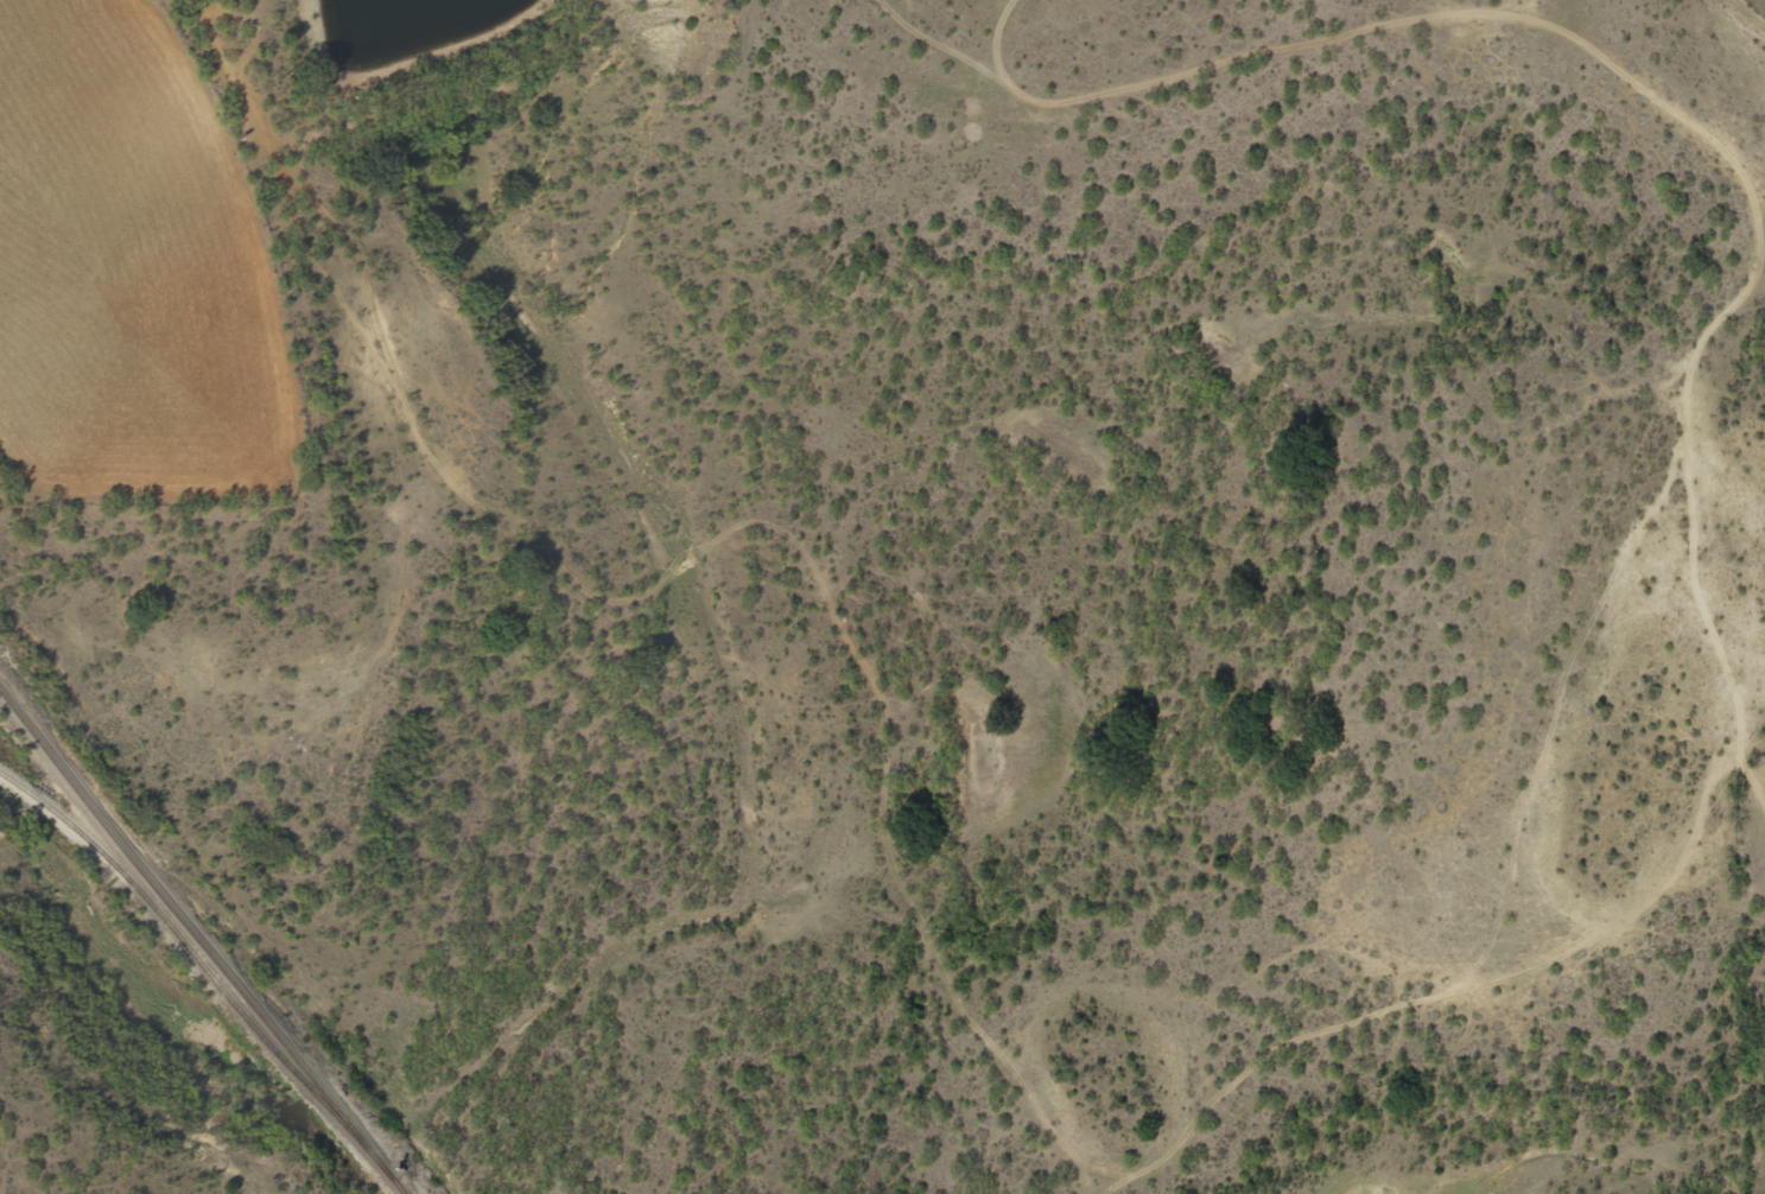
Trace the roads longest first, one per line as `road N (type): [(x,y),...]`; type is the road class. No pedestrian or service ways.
road 1 (residential): [(1174,527),(1079,569),(937,563),(805,515),(591,545),(401,348),(366,253),(253,59)]

